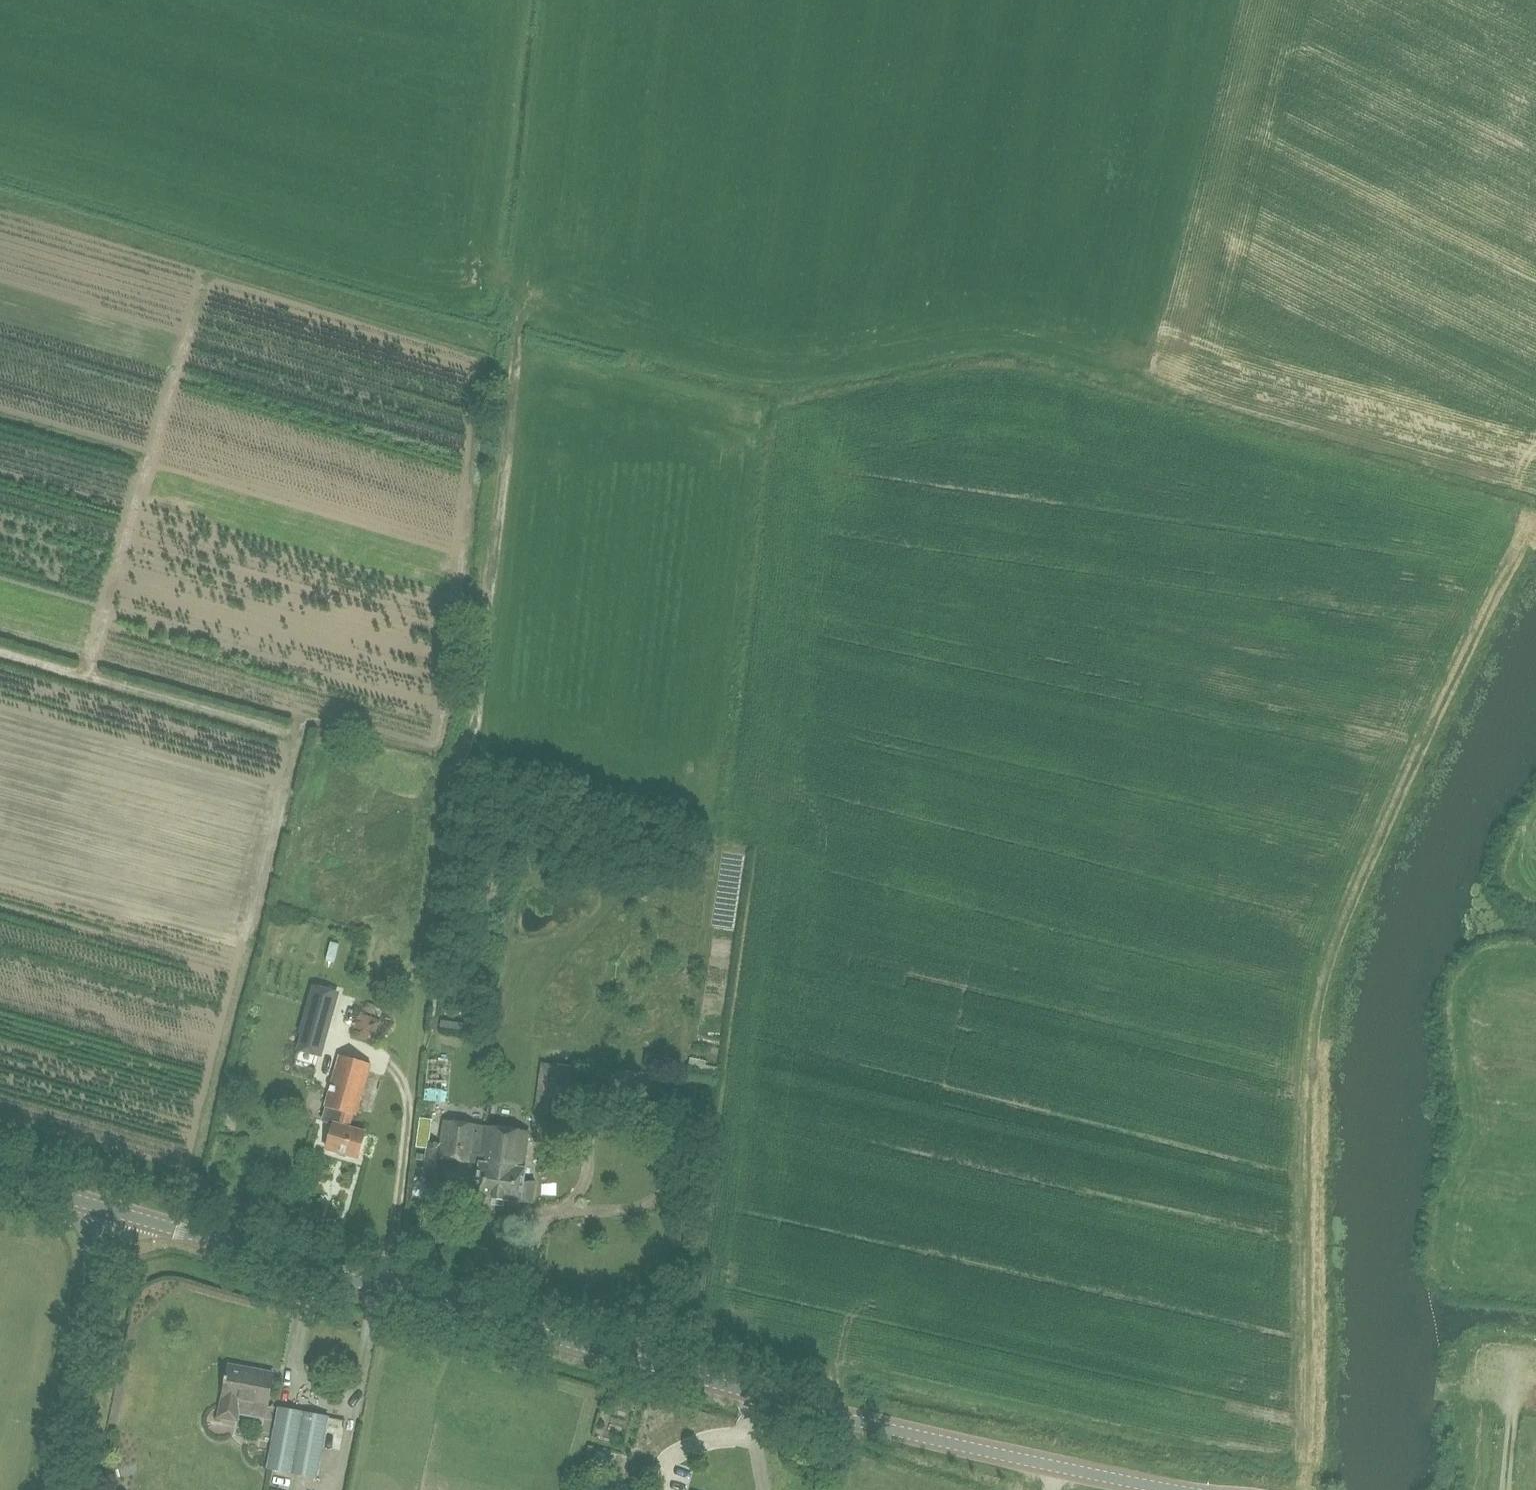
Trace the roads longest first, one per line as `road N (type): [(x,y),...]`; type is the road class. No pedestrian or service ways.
road 1 (tertiary): [(1176,1489),(801,1406),(110,1209)]
road 2 (unclassified): [(51,1489),(110,1209)]
road 3 (track): [(1535,1346),(1525,1346),(1506,1489)]

